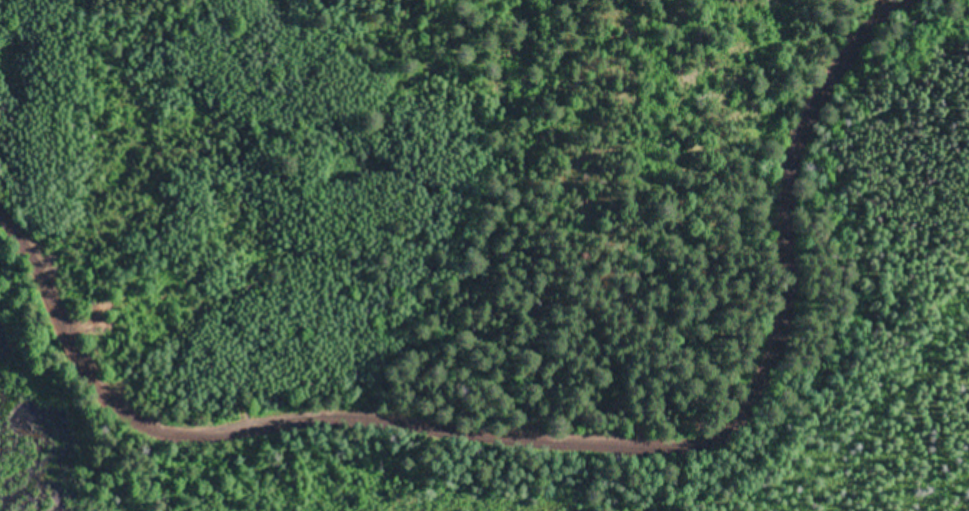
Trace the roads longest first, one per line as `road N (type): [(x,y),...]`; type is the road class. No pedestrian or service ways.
road 1 (residential): [(939,0),(893,15),(844,64),(807,156),(789,303),(703,383),(562,426),(318,426),(141,371),(86,316),(0,171)]

